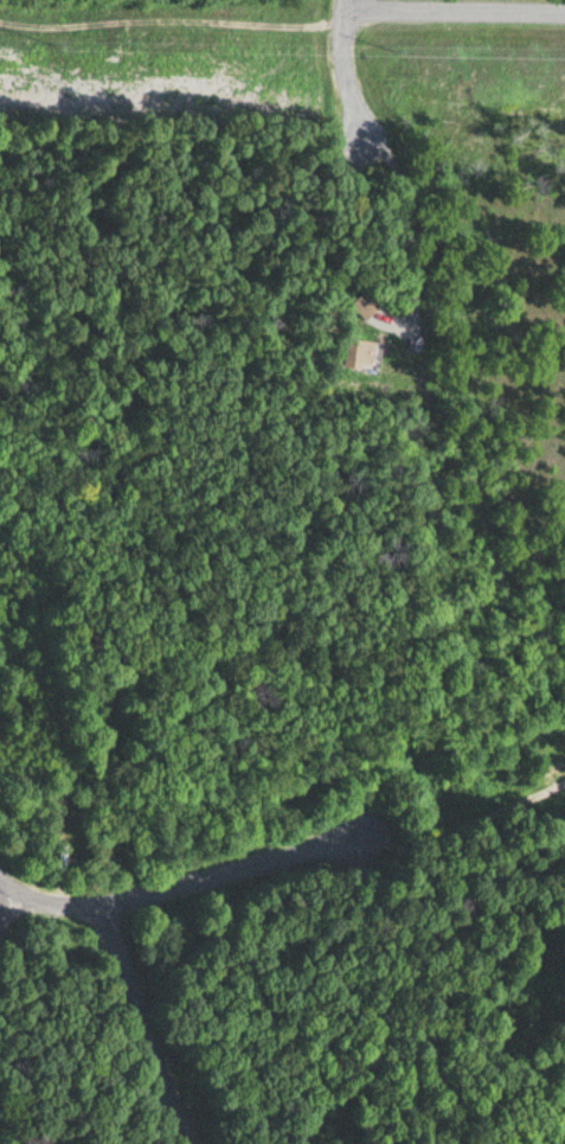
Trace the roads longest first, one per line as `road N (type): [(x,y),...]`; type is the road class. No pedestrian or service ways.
road 1 (residential): [(0,900),(90,903),(276,843),(396,826)]
road 2 (residential): [(188,1143),(148,1078),(90,903)]
road 3 (residential): [(344,7),(564,11)]
road 4 (residential): [(344,7),(342,65),(362,141)]

